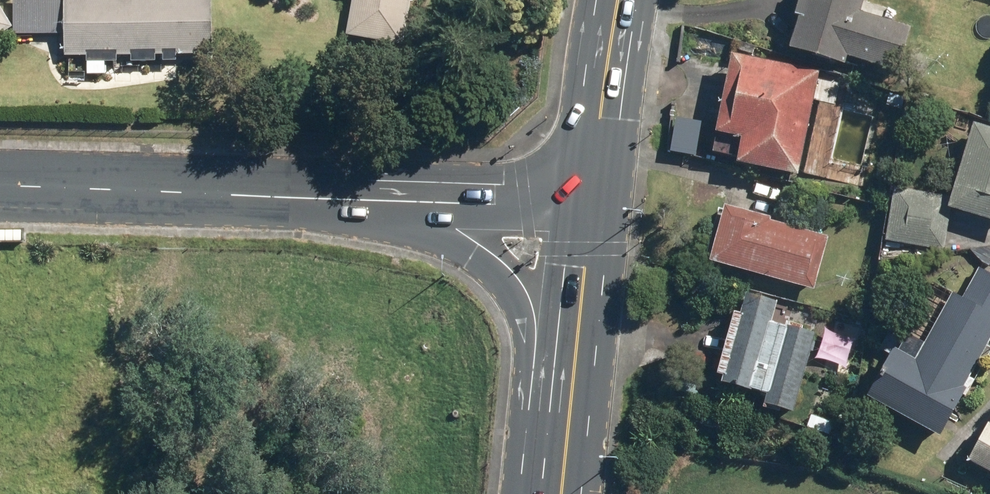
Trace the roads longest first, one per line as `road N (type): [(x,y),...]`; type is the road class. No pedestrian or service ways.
road 1 (primary): [(552,493),(524,337),(500,280),(473,256),(357,202)]
road 2 (secondary): [(0,188),(357,202)]
road 3 (primary): [(591,210),(559,493)]
road 4 (secondary): [(357,202),(591,210)]
road 5 (primary): [(620,0),(591,210)]

